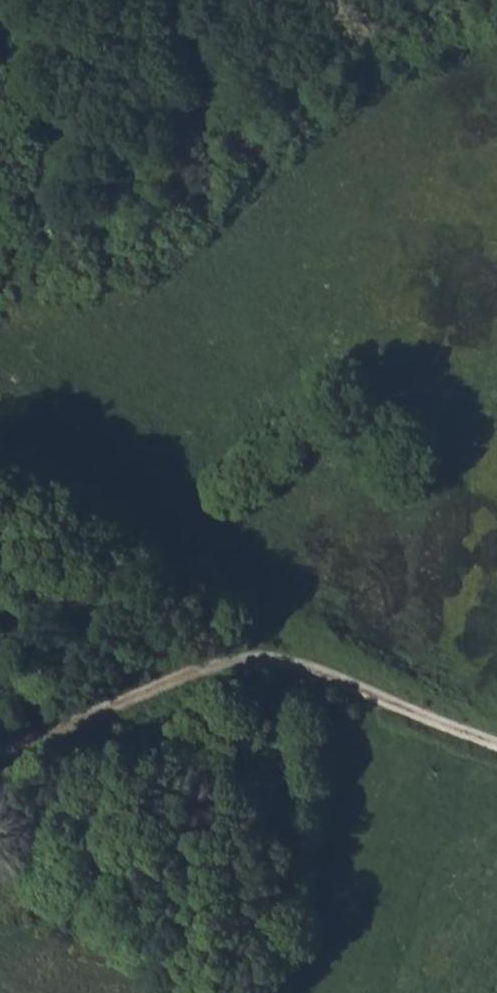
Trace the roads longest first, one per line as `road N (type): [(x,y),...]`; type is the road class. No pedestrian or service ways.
road 1 (track): [(496,736),(249,652),(0,759)]

